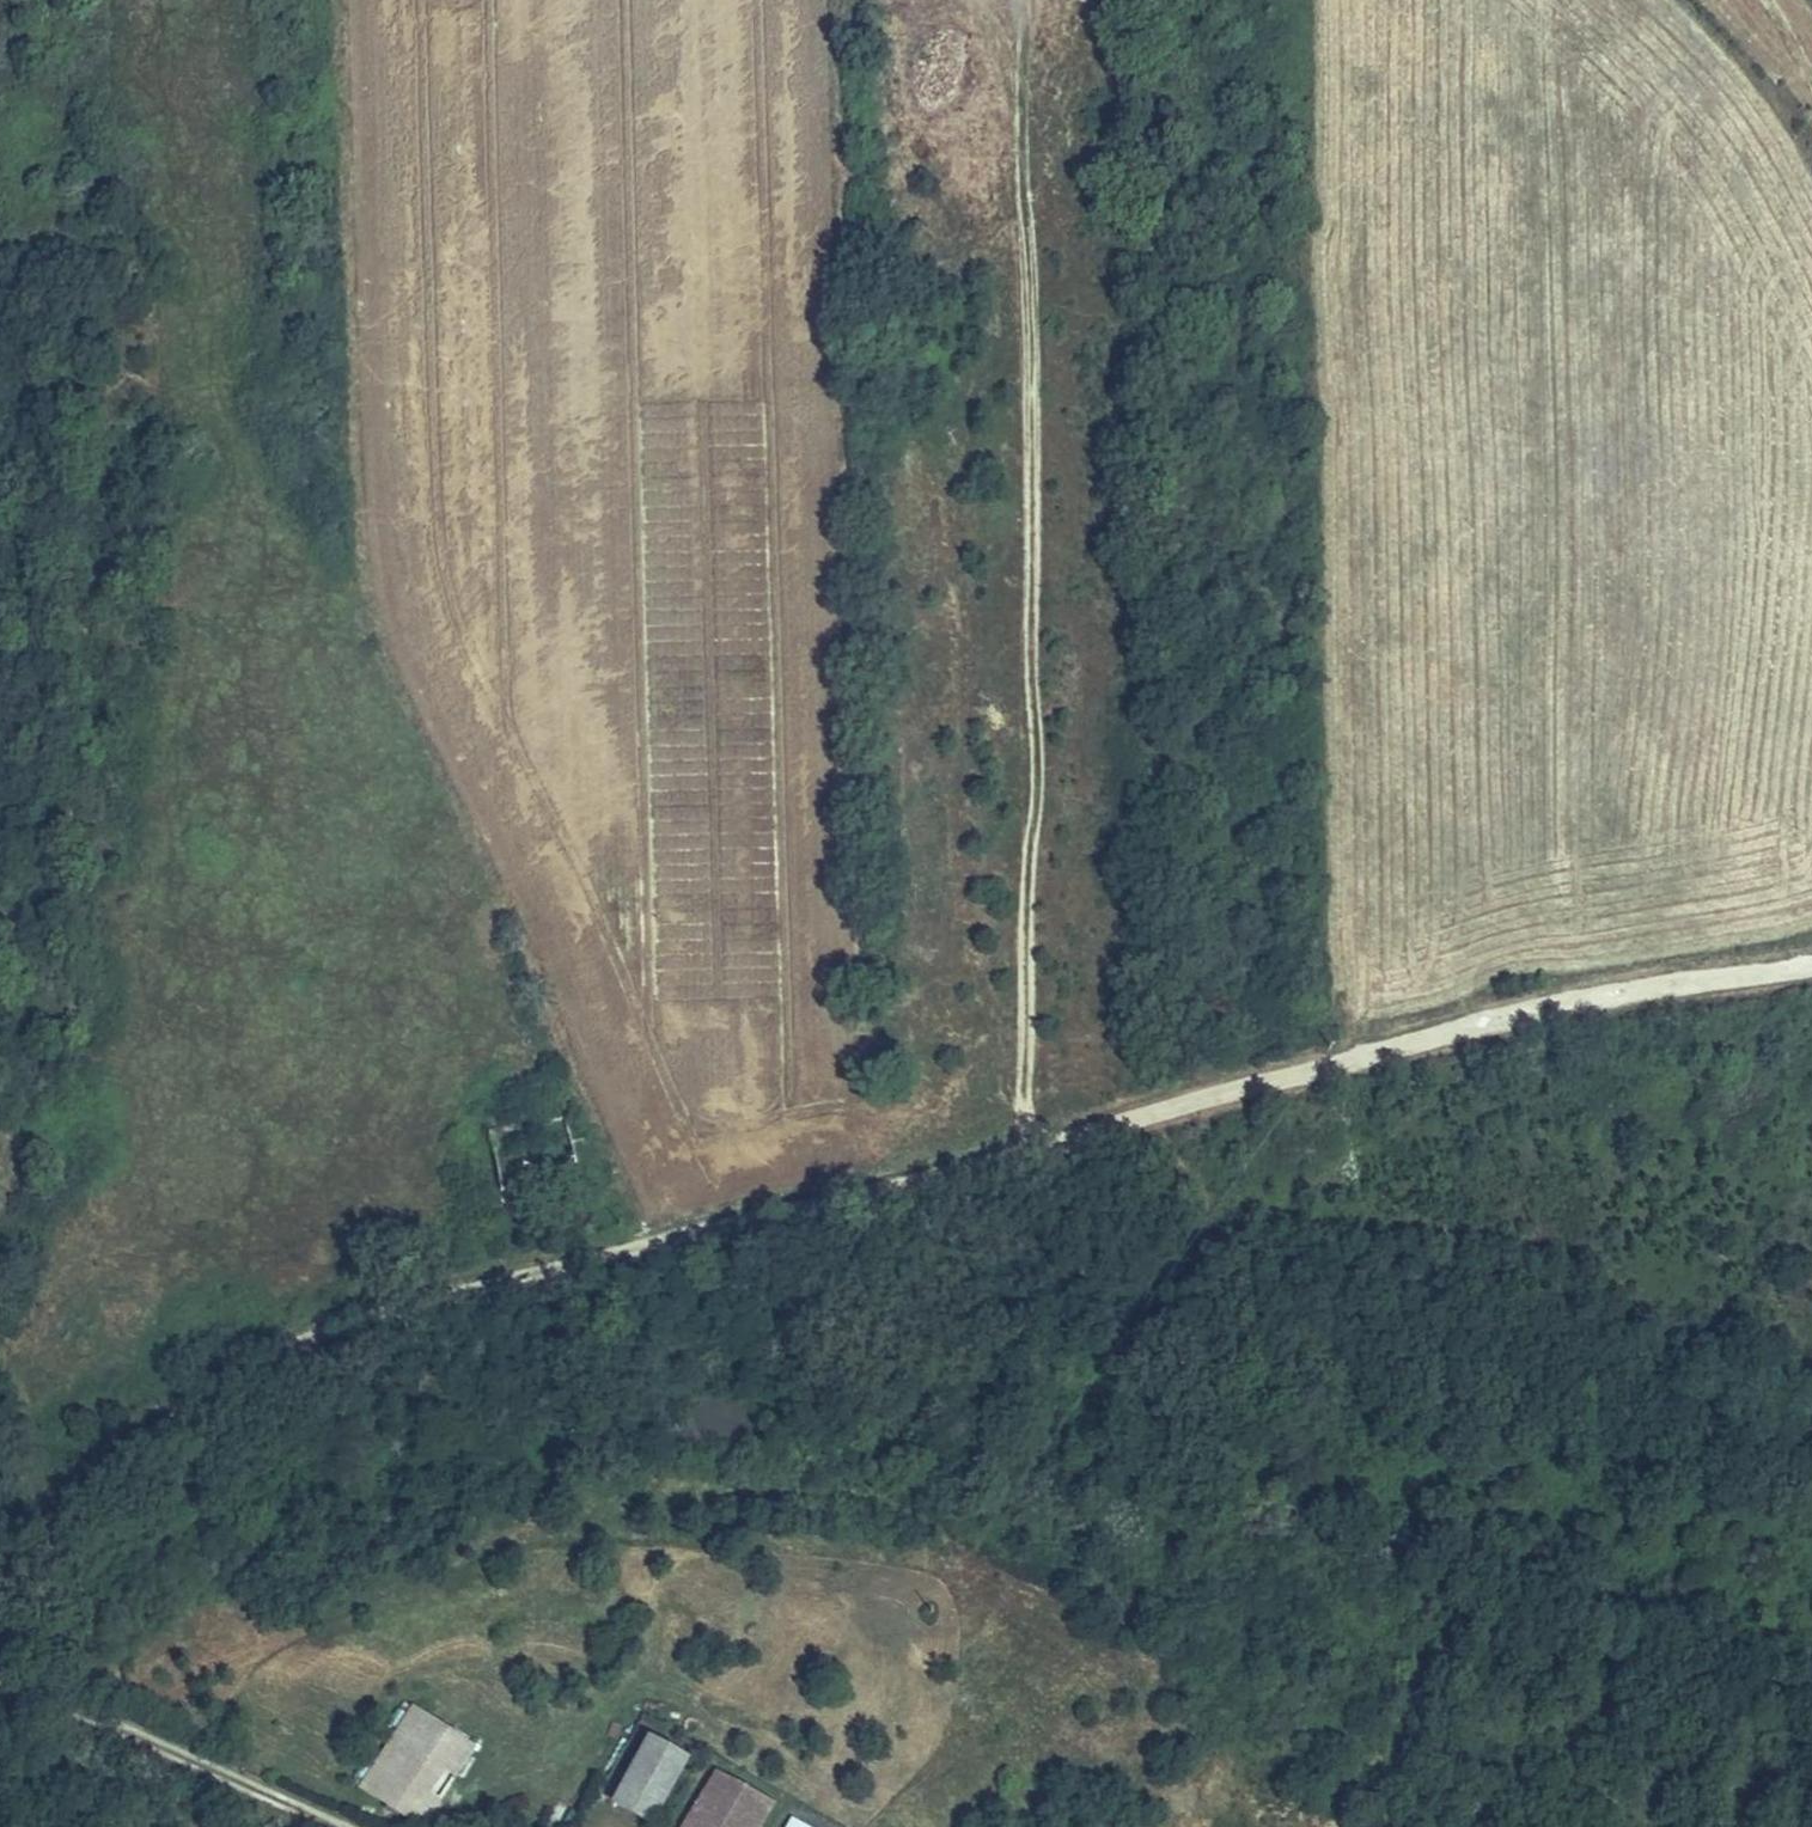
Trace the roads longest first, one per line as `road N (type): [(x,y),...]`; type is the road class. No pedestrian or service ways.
road 1 (track): [(1811,952),(1588,986),(944,1168),(360,1320),(216,1385),(157,1430),(0,1605)]
road 2 (track): [(1152,1108),(1196,1174),(1249,1195),(1634,1256),(1727,1280),(1811,1315)]
road 3 (track): [(39,1560),(37,1505),(0,1378)]

